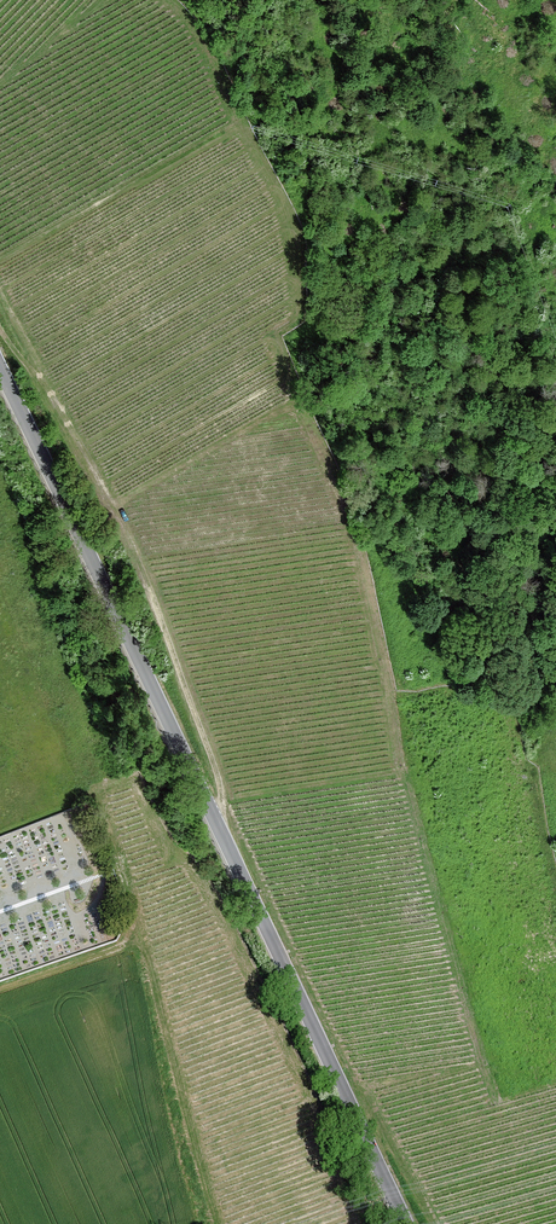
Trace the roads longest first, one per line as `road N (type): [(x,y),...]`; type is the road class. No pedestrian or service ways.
road 1 (tertiary): [(407,1223),(0,367)]
road 2 (track): [(216,819),(214,763),(143,570),(52,395),(0,328)]

